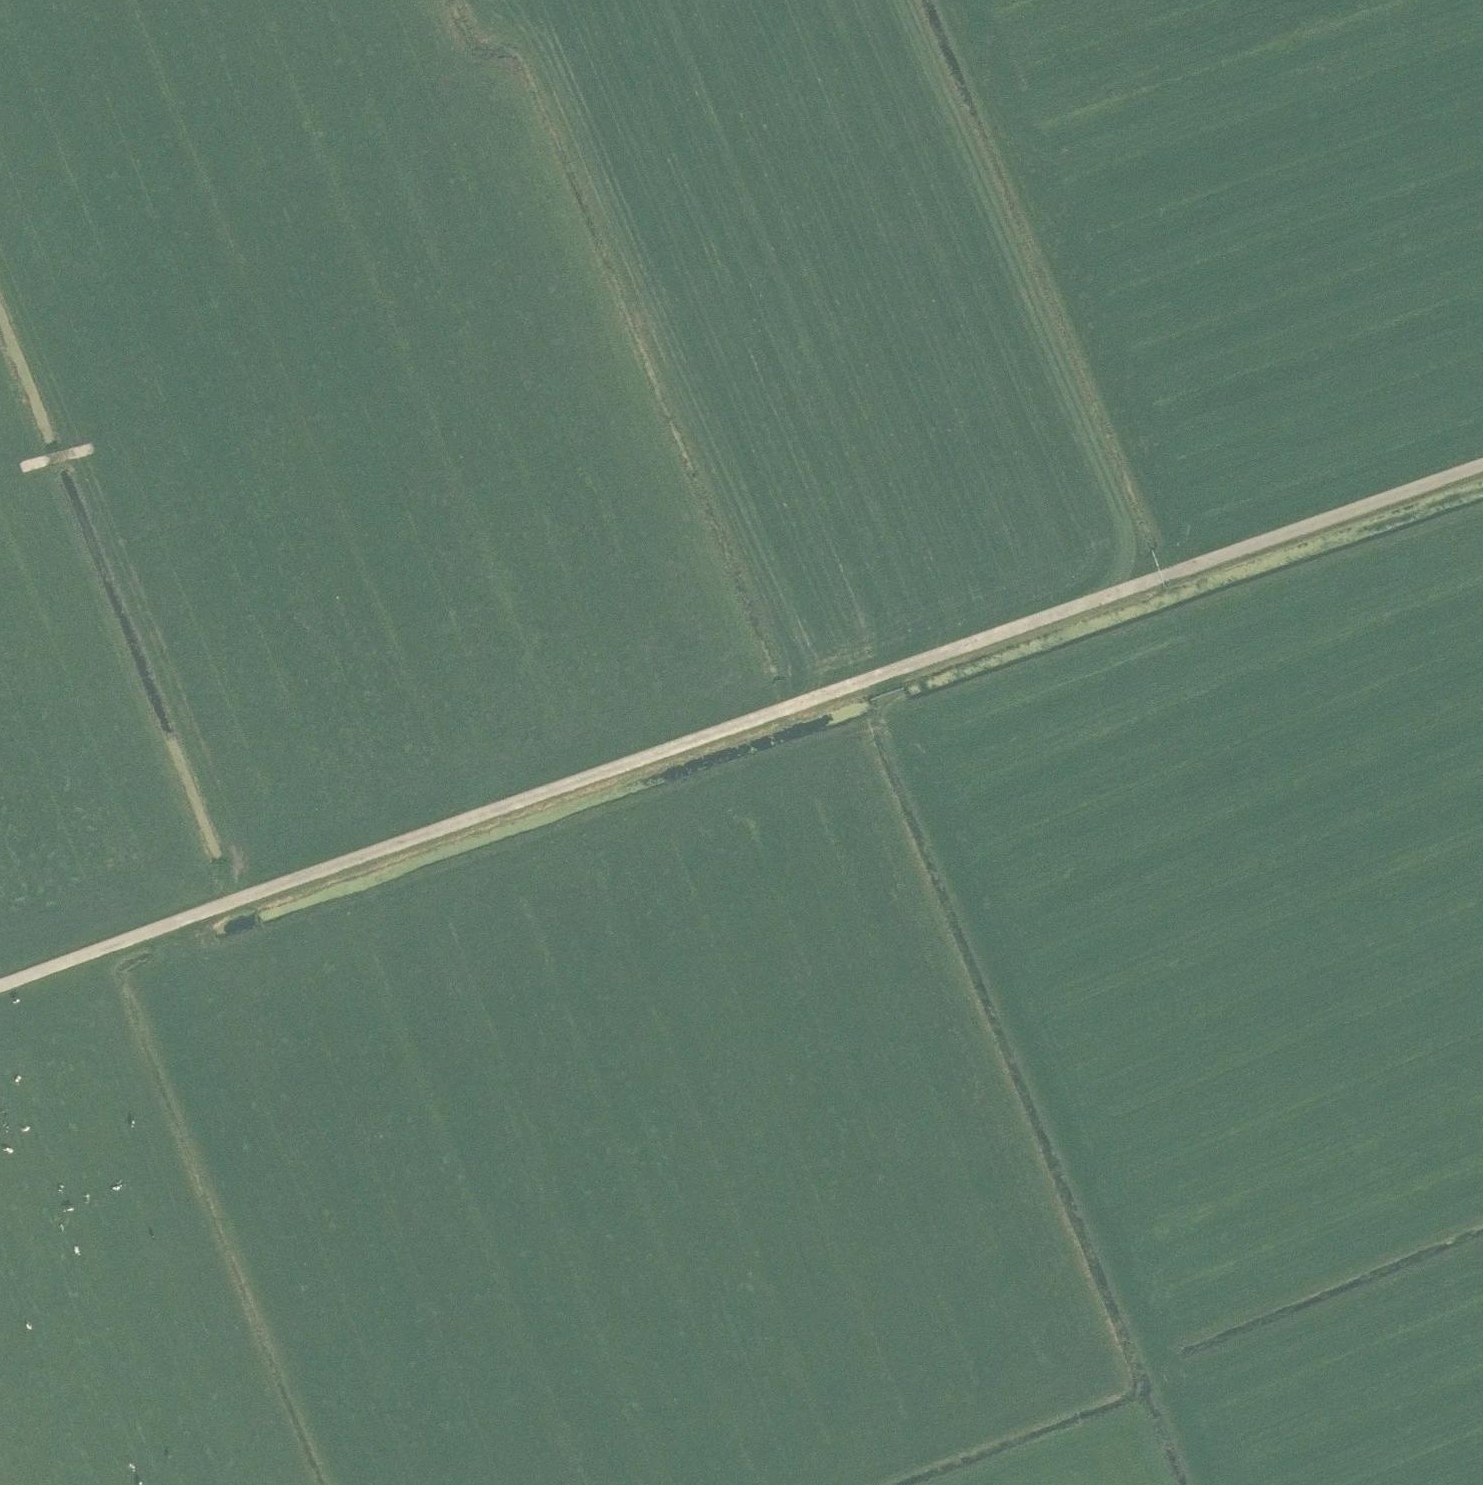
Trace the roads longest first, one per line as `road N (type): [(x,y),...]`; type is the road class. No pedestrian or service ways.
road 1 (track): [(0,985),(1482,466)]

